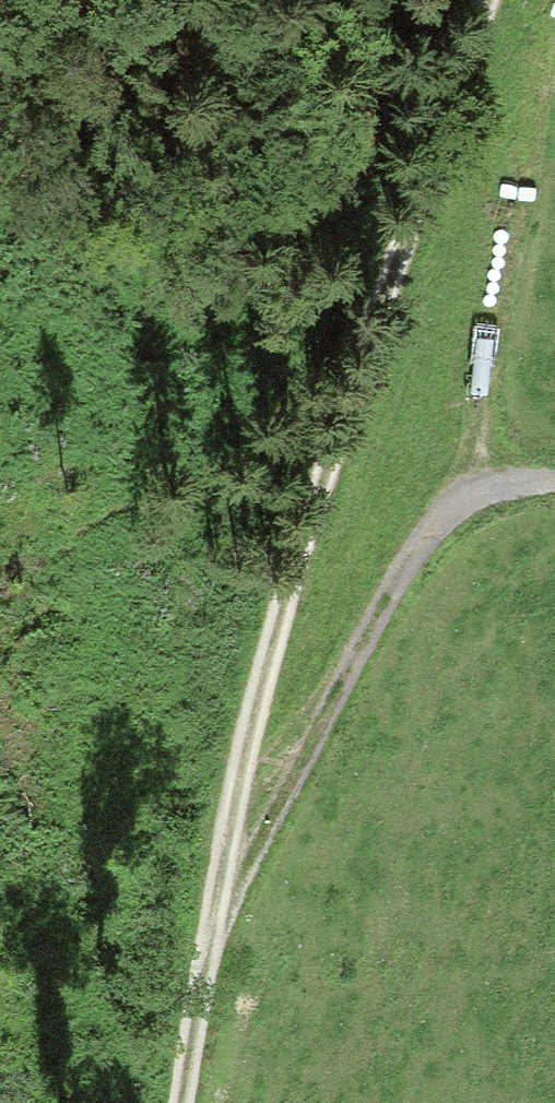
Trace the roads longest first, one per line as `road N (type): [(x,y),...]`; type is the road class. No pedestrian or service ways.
road 1 (track): [(470,0),(417,137),(214,799),(181,1102)]
road 2 (track): [(554,483),(504,483),(328,654),(204,1102)]

